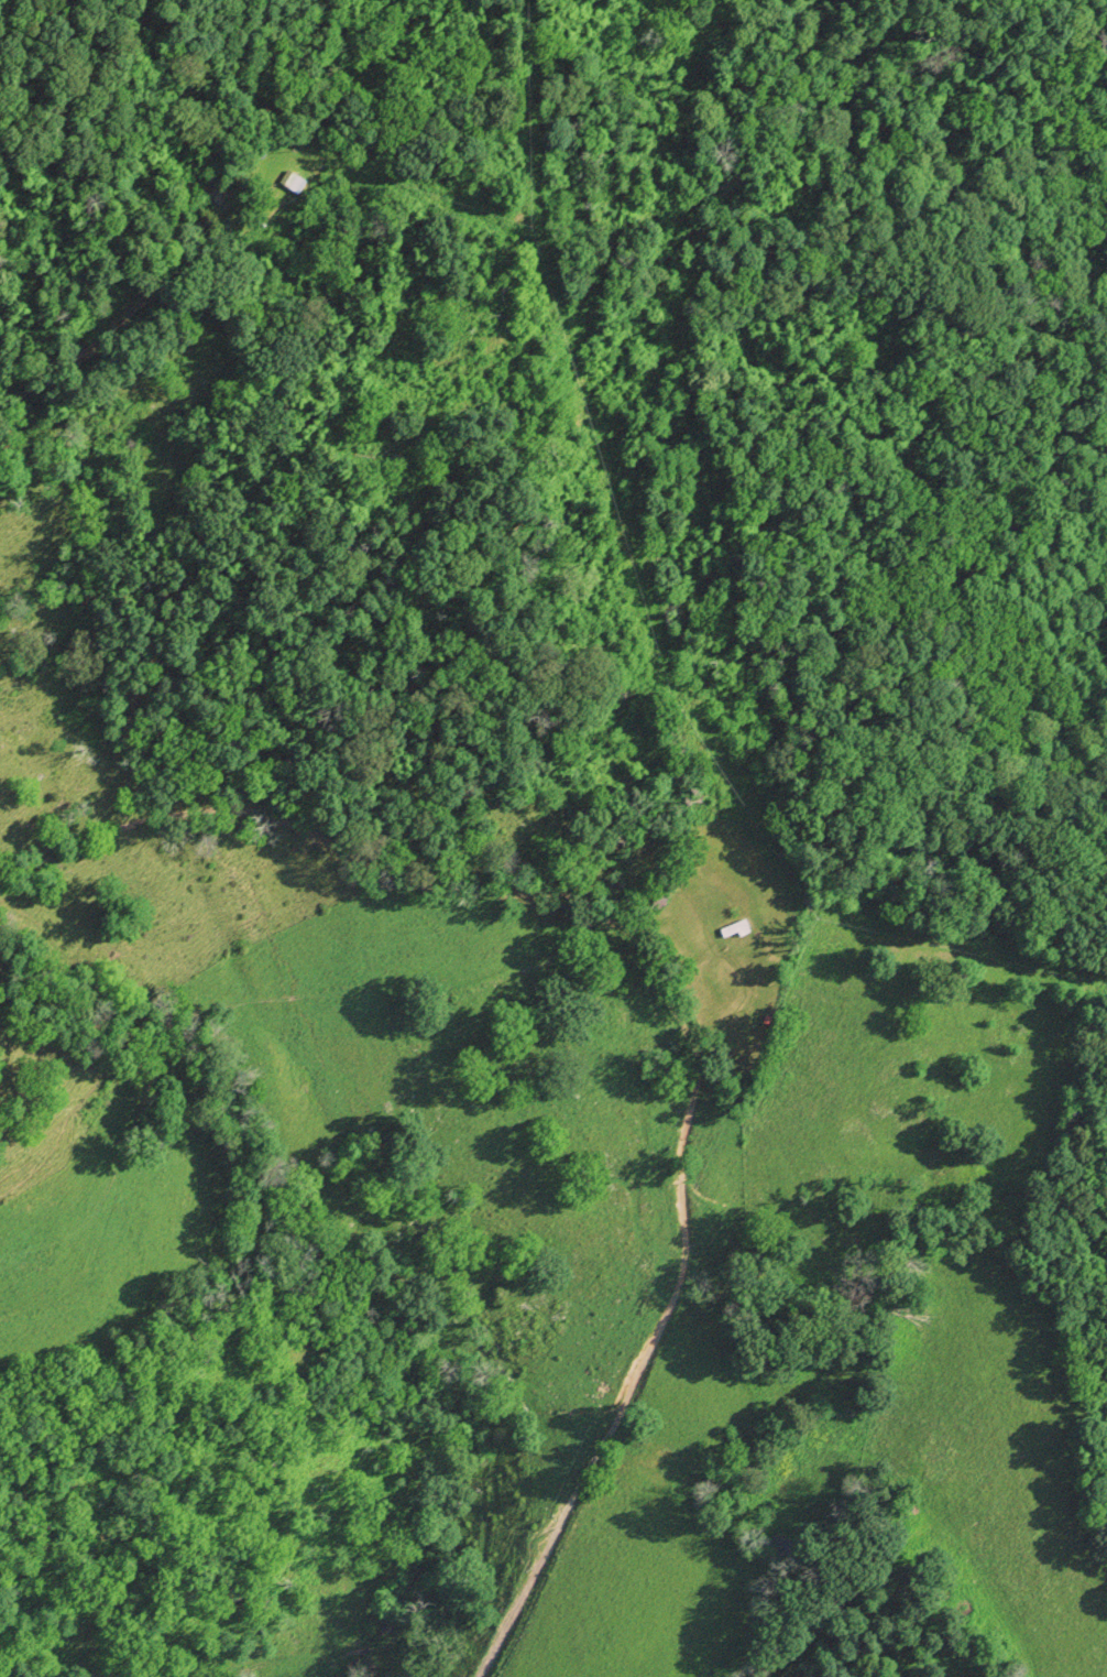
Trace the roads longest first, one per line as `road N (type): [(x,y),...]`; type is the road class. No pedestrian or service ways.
road 1 (track): [(479,1676),(687,1255),(680,1155),(695,1101),(692,1036),(606,914),(554,891),(473,891),(260,815),(212,808),(84,830),(0,866)]
road 2 (track): [(324,0),(231,142),(173,208),(164,272),(183,277),(178,290),(151,319),(43,364),(12,418),(0,465)]

